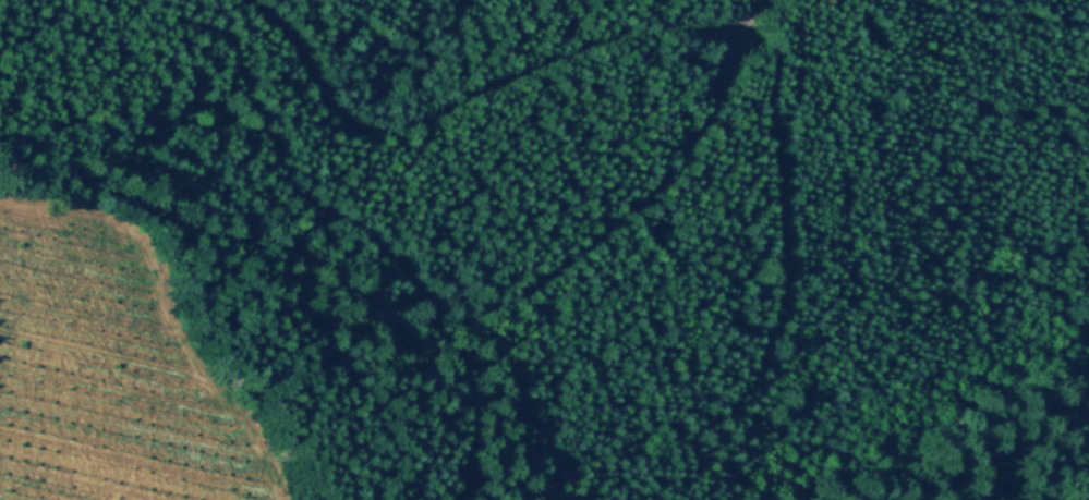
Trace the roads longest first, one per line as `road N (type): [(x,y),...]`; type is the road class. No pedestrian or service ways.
road 1 (track): [(762,0),(667,182),(525,291),(453,321),(379,306),(297,255),(197,230),(97,186),(0,172)]
road 2 (track): [(749,29),(725,39),(687,28),(627,38),(388,131),(353,122),(337,108),(298,48),(249,0)]
road 3 (track): [(782,285),(777,146),(761,51),(749,29)]

